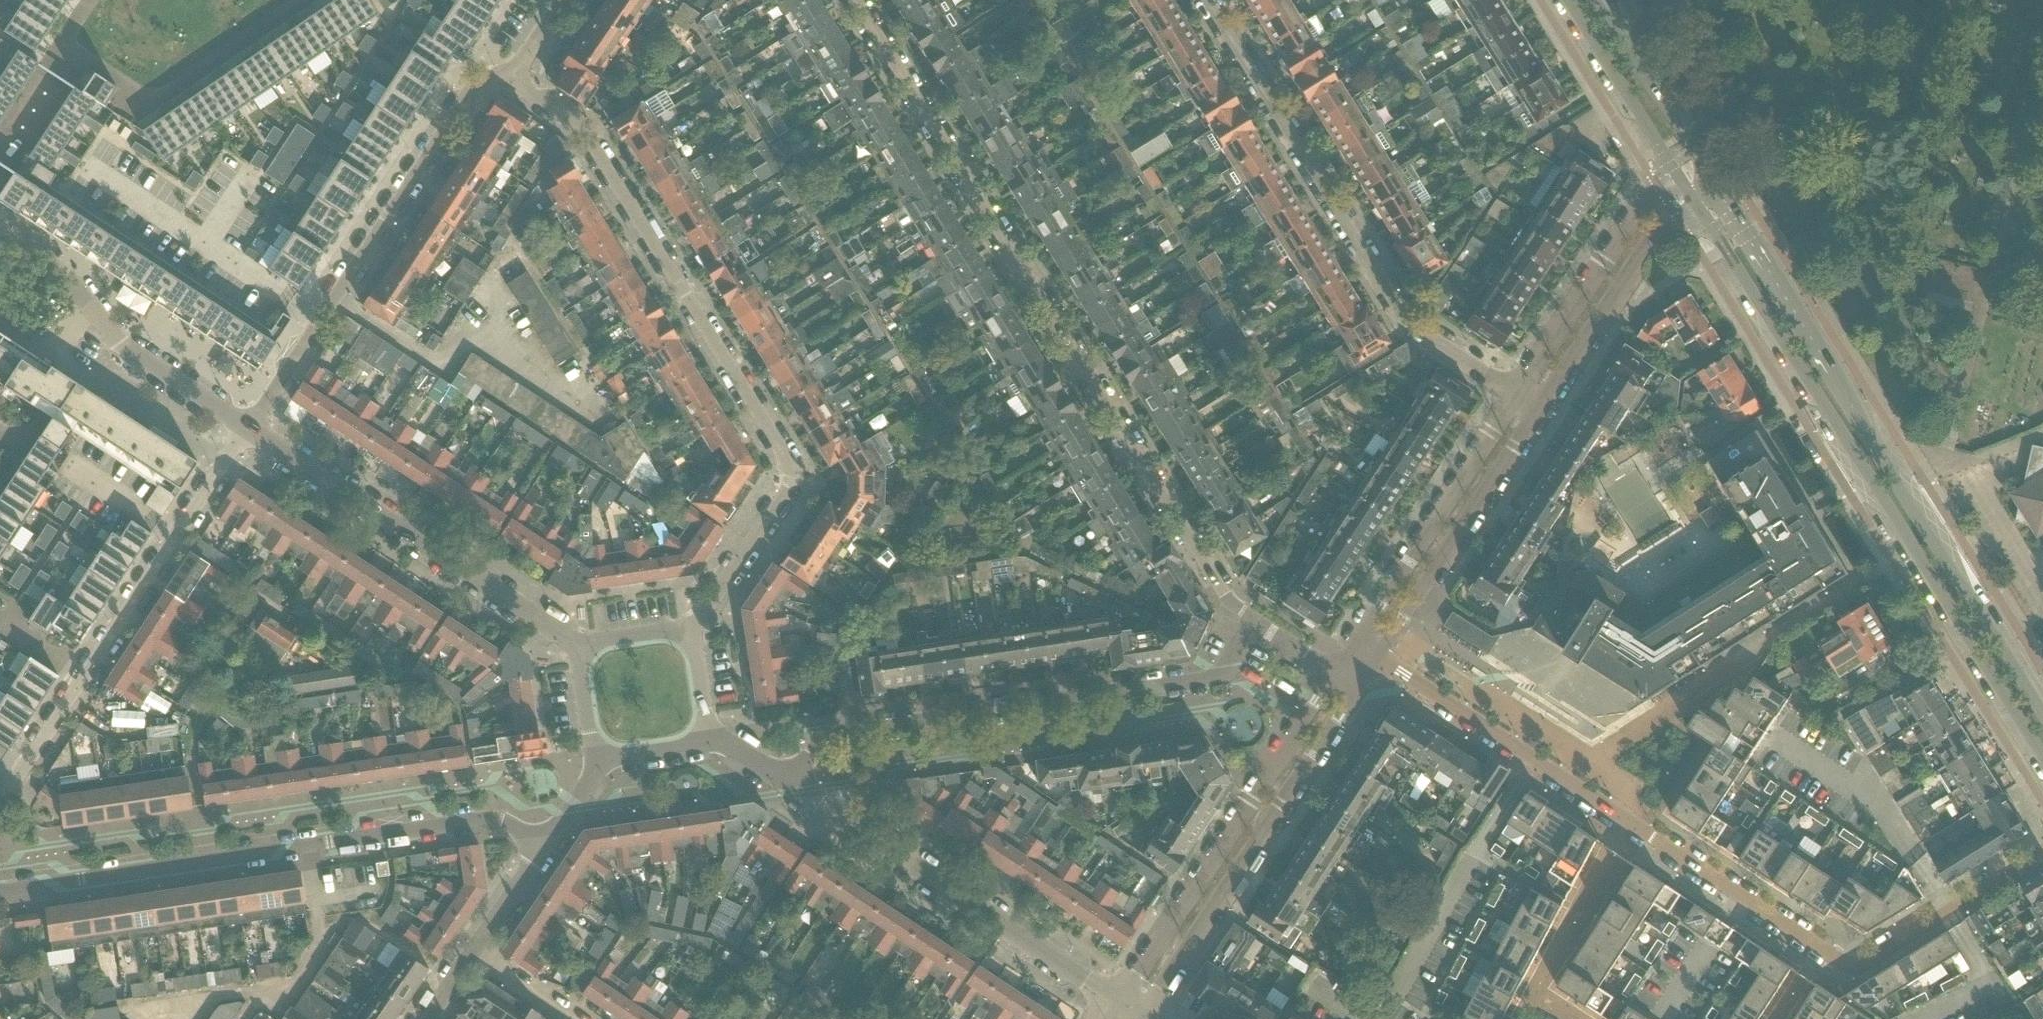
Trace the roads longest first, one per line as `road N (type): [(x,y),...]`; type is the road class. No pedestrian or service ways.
road 1 (residential): [(1375,658),(1852,970),(2042,854)]
road 2 (residential): [(857,0),(1225,595),(1261,622)]
road 3 (residential): [(686,638),(784,492),(788,464),(591,145),(529,94),(513,71)]
road 4 (primary): [(1700,211),(2042,755)]
road 5 (primary): [(2042,710),(1714,184)]
road 6 (residential): [(0,892),(484,819),(502,821),(541,849)]
road 7 (residential): [(787,785),(828,736),(1222,676),(1261,622)]
road 8 (residential): [(1518,395),(1405,320),(1207,0)]
road 9 (residential): [(0,806),(249,430)]
road 10 (residential): [(249,430),(466,98),(513,71)]
road 11 (tertiary): [(1133,1010),(1159,987),(1375,658)]
road 12 (residential): [(1133,1010),(787,785)]
road 13 (residential): [(583,653),(249,430)]
road 14 (tertiary): [(1338,672),(1141,974),(1133,1010)]
road 15 (residential): [(249,430),(130,352),(59,274),(0,239)]
road 16 (tertiary): [(1518,395),(1355,645)]
road 17 (tertiary): [(1375,658),(1539,409)]
road 18 (tertiary): [(1680,180),(1642,204),(1518,395)]
road 19 (tertiary): [(1539,409),(1652,238),(1700,211)]
road 20 (primary): [(1714,184),(1599,0)]
road 21 (primary): [(1567,0),(1680,180)]
road 22 (residential): [(472,953),(541,849)]
road 23 (residential): [(472,953),(574,1018)]

